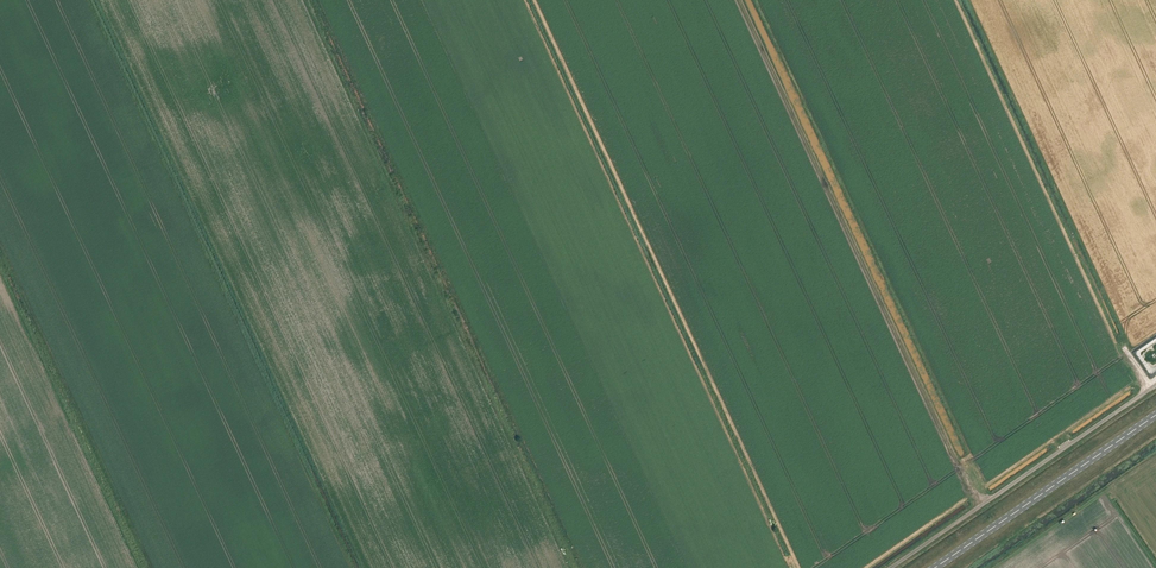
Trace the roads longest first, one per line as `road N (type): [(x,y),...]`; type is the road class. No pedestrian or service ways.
road 1 (unclassified): [(891,567),(1155,385)]
road 2 (primary): [(935,567),(1155,415)]

